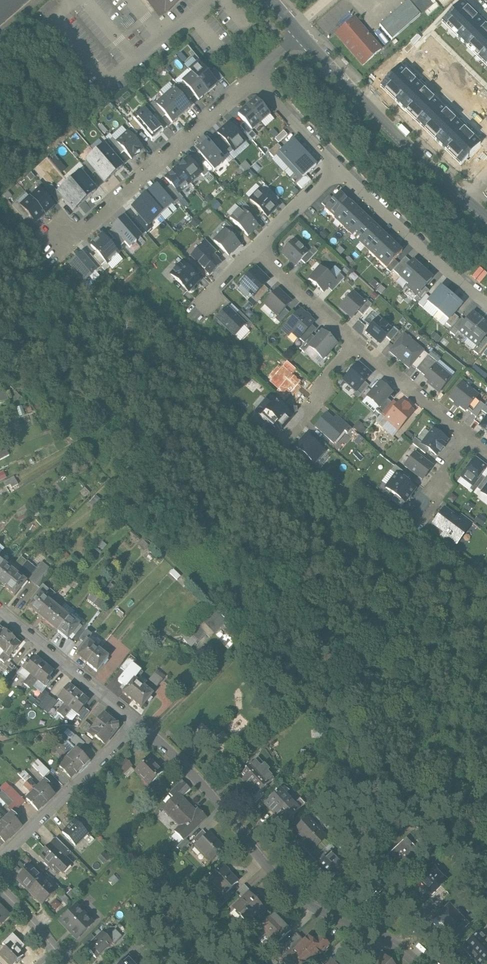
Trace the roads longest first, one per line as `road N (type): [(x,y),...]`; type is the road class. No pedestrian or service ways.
road 1 (residential): [(420,963),(389,938),(292,888),(138,721)]
road 2 (residential): [(300,32),(465,198)]
road 3 (residential): [(242,90),(68,237)]
road 4 (residential): [(337,169),(486,301)]
road 5 (residential): [(138,721),(0,861)]
road 6 (residential): [(138,721),(0,609)]
road 7 (residential): [(360,343),(472,437)]
road 8 (residential): [(256,247),(360,343)]
road 9 (track): [(150,733),(247,642)]
road 10 (residential): [(256,77),(337,169)]

